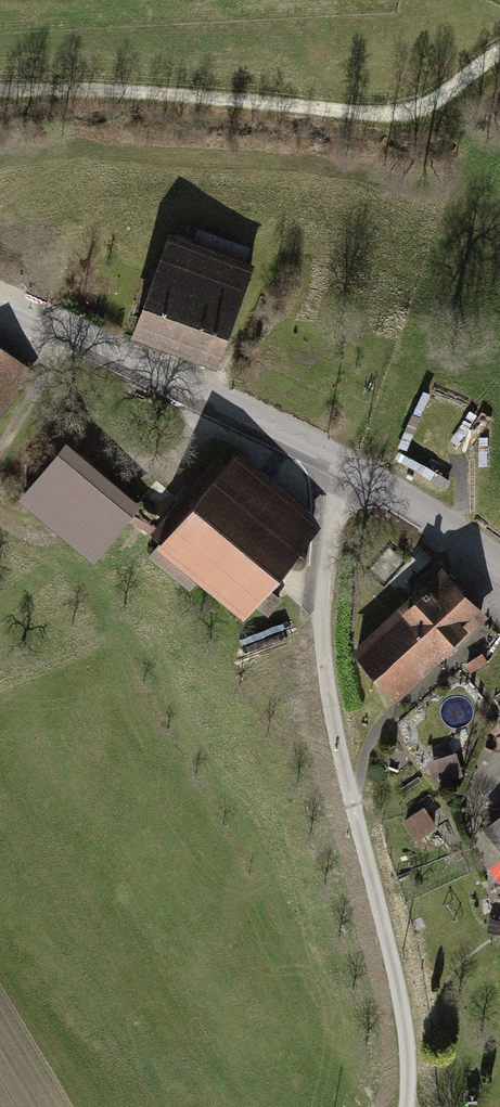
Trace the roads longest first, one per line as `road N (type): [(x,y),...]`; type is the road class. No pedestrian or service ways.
road 1 (track): [(407,1106),(400,994),(331,713),(323,619),(345,475)]
road 2 (tertiary): [(0,303),(345,475),(499,572)]
road 3 (track): [(499,53),(426,113),(372,117),(156,92),(0,90)]

